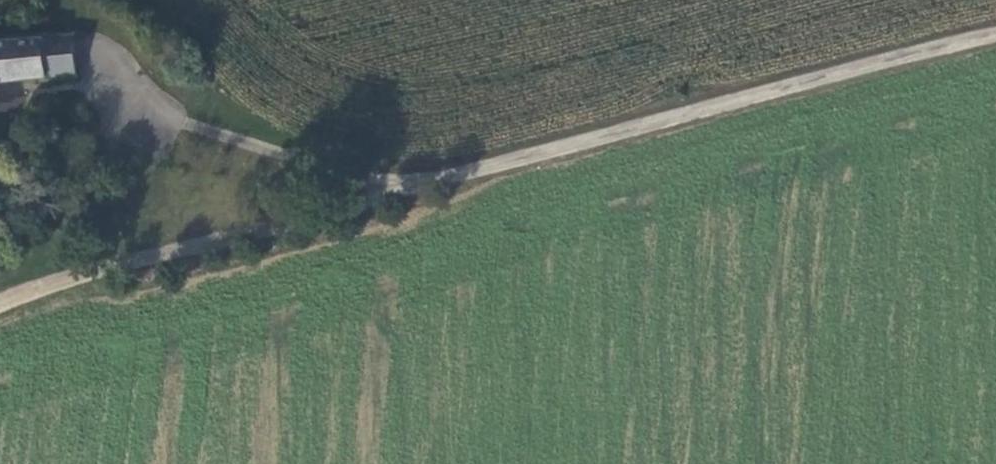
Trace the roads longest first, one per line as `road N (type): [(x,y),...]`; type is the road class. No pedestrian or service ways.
road 1 (unclassified): [(995,36),(460,172),(0,305)]

